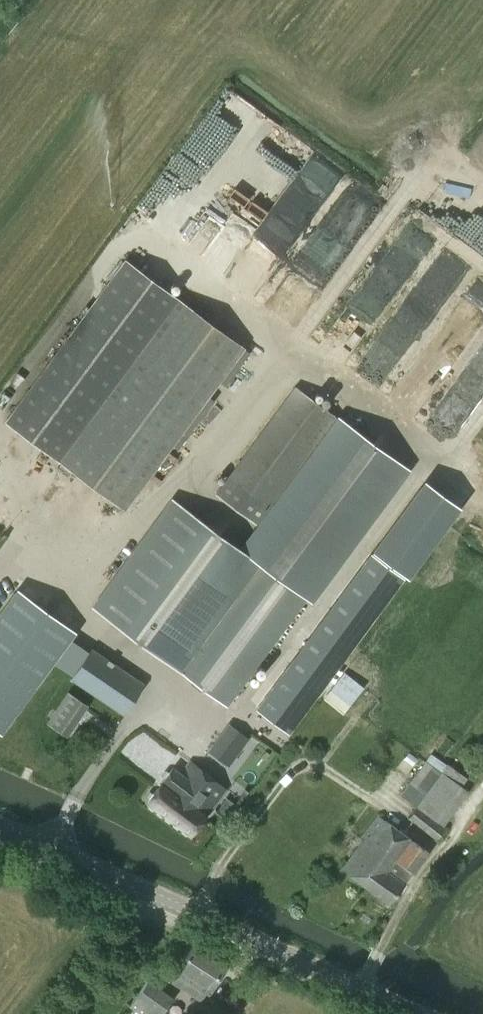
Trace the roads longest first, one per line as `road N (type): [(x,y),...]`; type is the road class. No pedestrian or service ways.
road 1 (tertiary): [(423,1013),(0,825)]
road 2 (track): [(59,1013),(153,893)]

